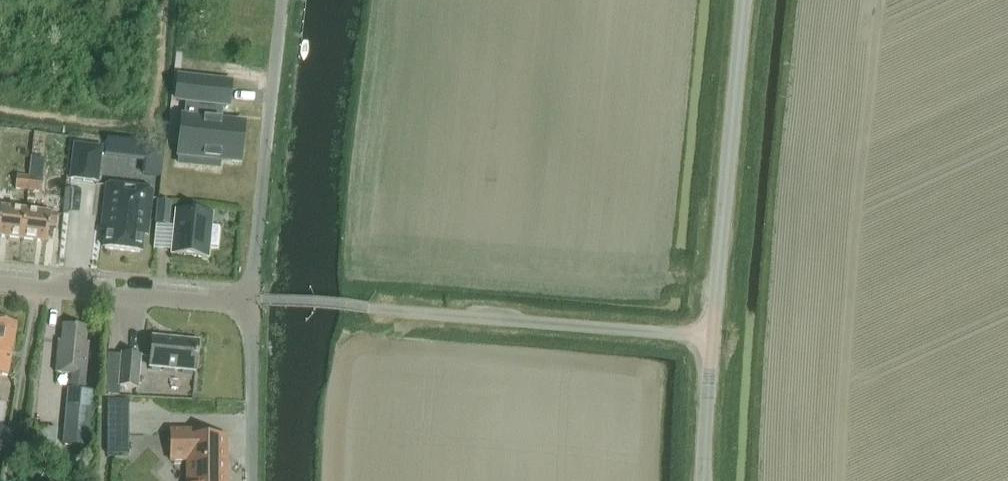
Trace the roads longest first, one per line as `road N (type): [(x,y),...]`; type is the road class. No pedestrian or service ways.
road 1 (unclassified): [(711,337),(260,304)]
road 2 (unclassified): [(711,337),(742,0)]
road 3 (unclassified): [(247,304),(282,0)]
road 4 (residential): [(247,304),(39,288)]
road 5 (residential): [(8,480),(39,288)]
road 6 (residential): [(251,480),(247,304)]
road 7 (unclassified): [(704,480),(711,337)]

